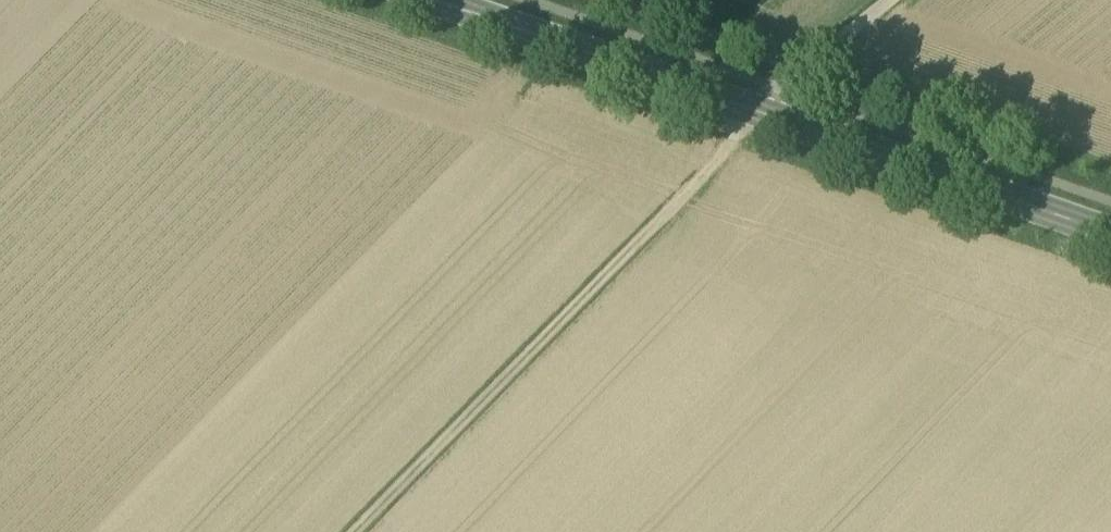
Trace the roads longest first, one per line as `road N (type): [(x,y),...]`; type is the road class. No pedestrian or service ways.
road 1 (track): [(354,531),(710,166),(755,110),(886,0)]
road 2 (tertiary): [(1110,236),(437,0)]

